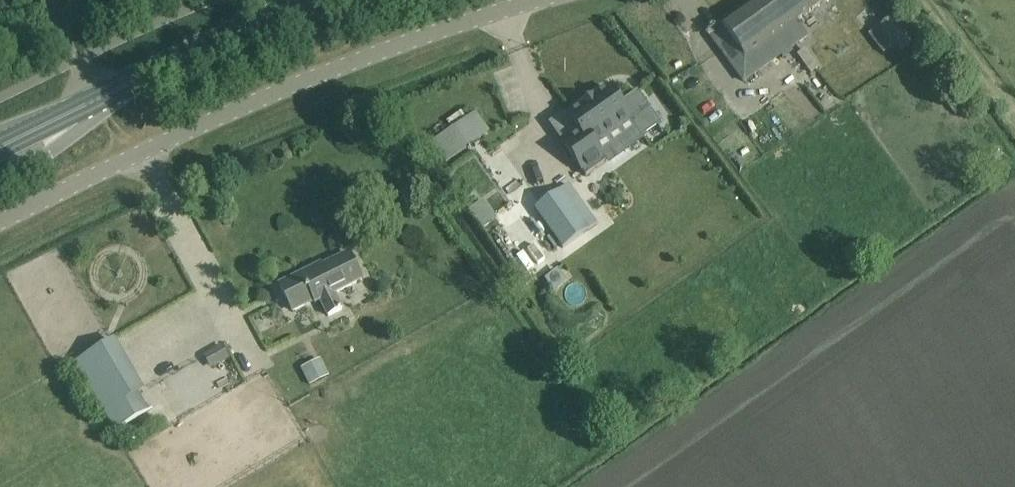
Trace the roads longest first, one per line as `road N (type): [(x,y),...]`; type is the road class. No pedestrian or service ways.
road 1 (unclassified): [(0,223),(309,79),(541,0)]
road 2 (primary): [(0,147),(313,0)]

